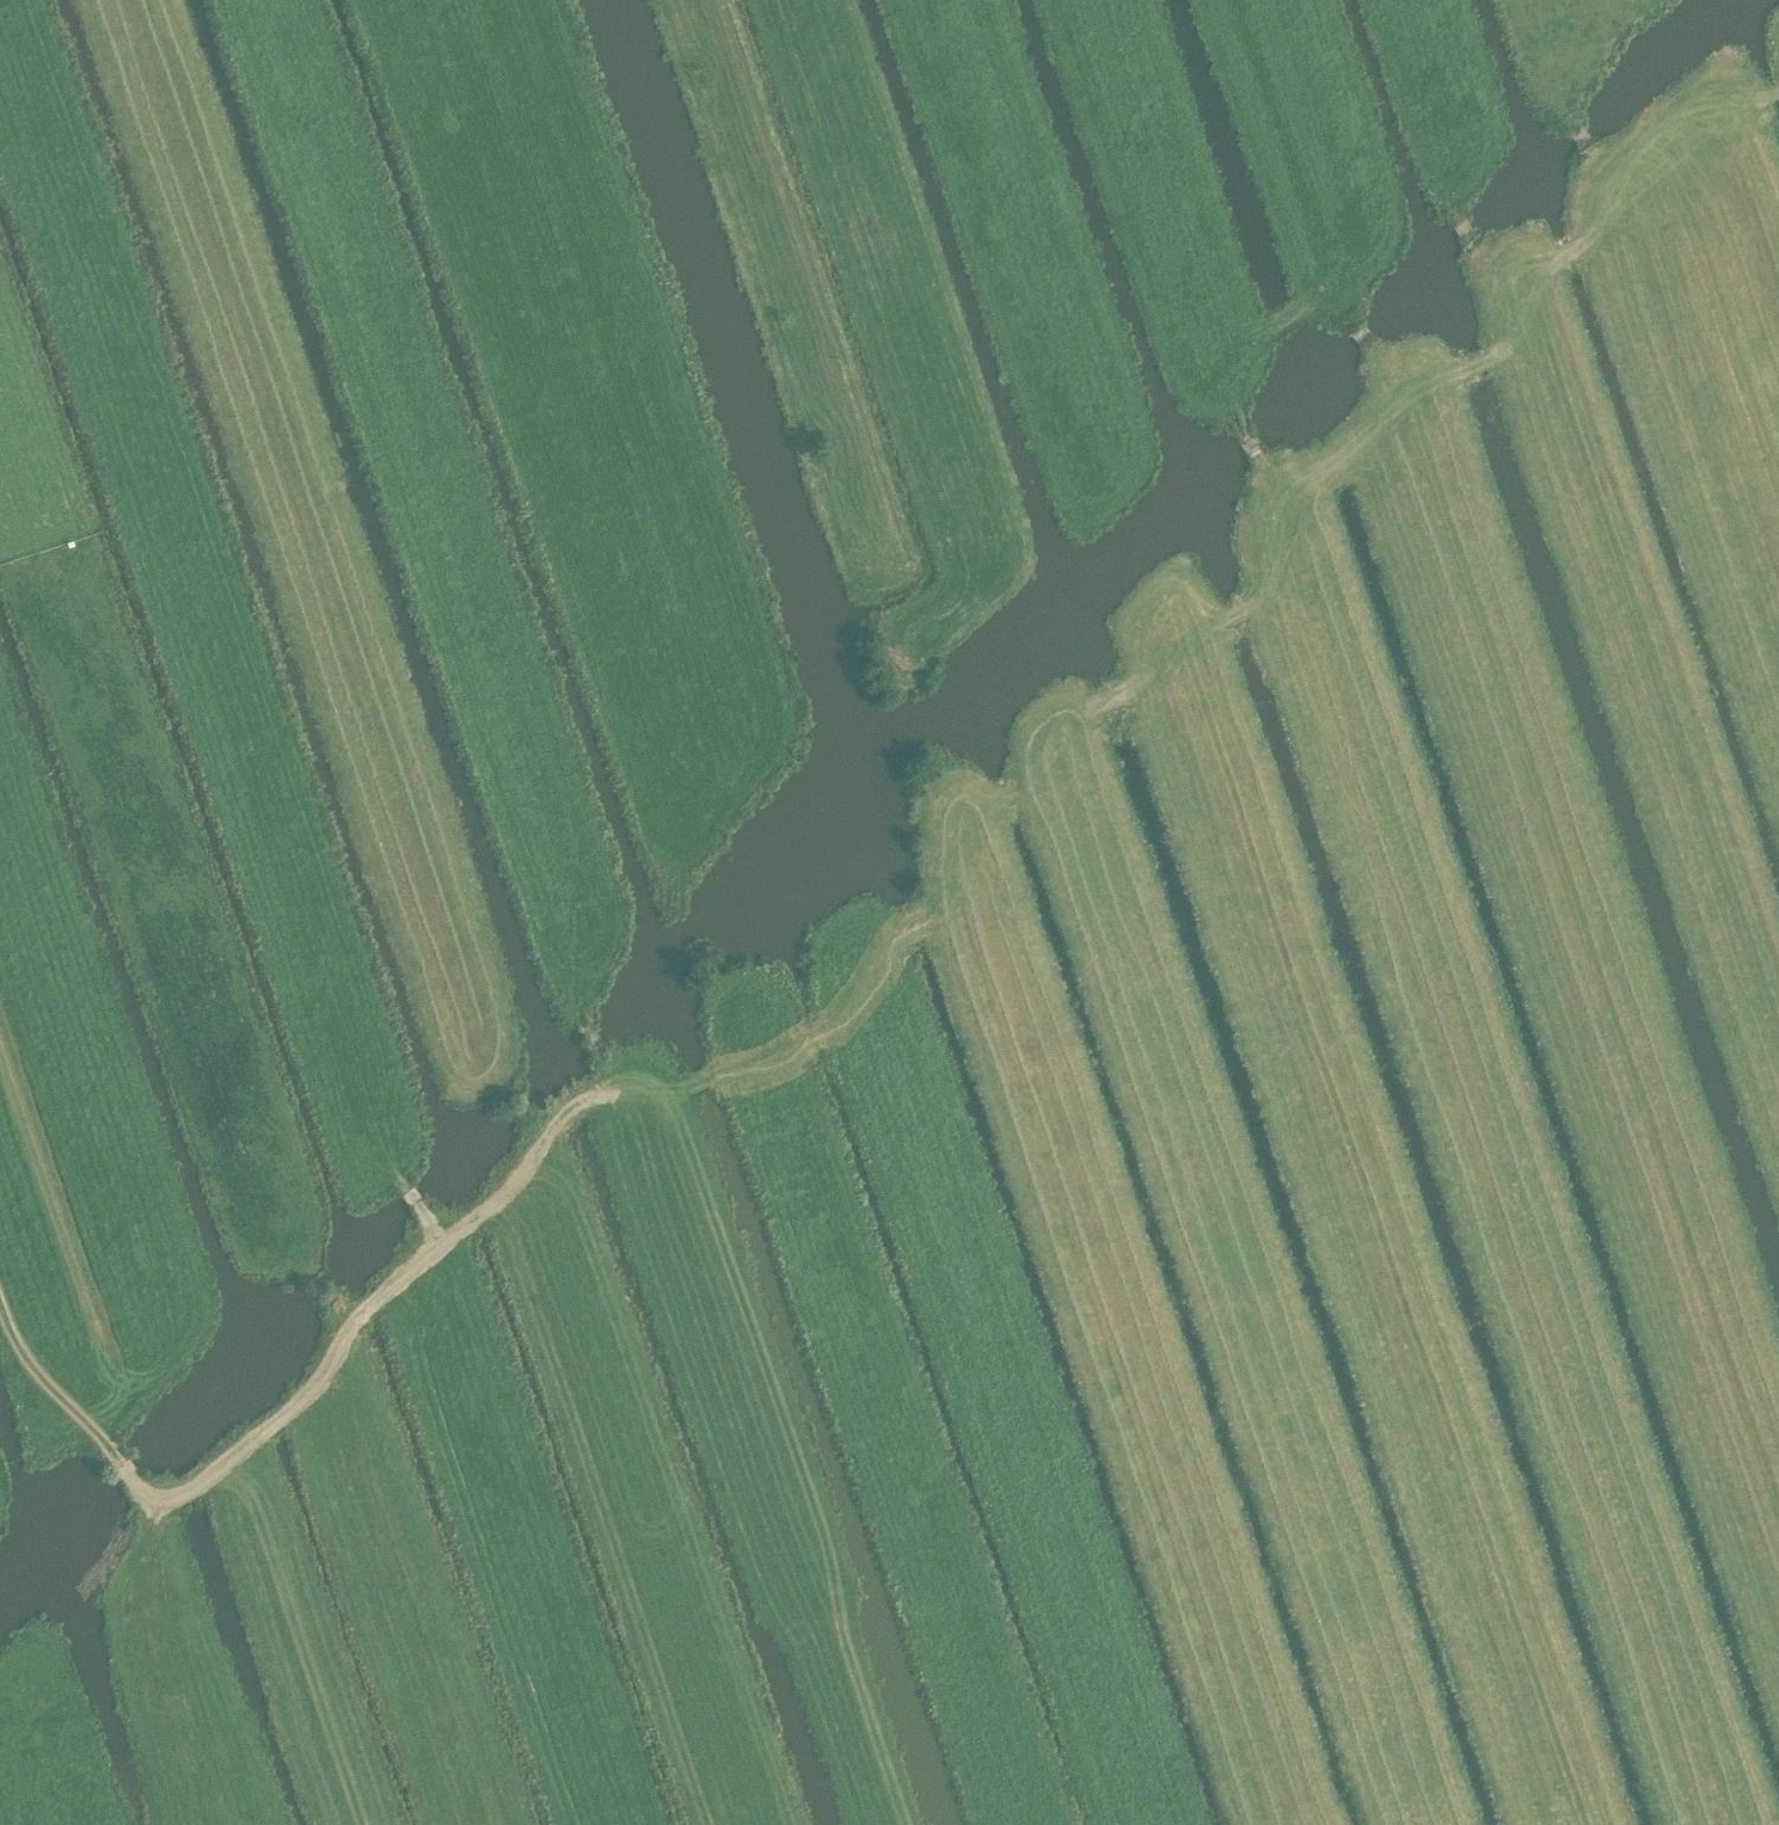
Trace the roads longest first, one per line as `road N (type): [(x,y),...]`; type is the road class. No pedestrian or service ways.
road 1 (track): [(442,1233),(358,1316),(290,1415),(161,1509),(25,1358),(0,1286)]
road 2 (track): [(1454,385),(1741,113),(1778,98)]
road 3 (track): [(161,1509),(161,1655),(181,1824)]
road 4 (track): [(545,1147),(442,1233),(402,1180),(382,1125)]

